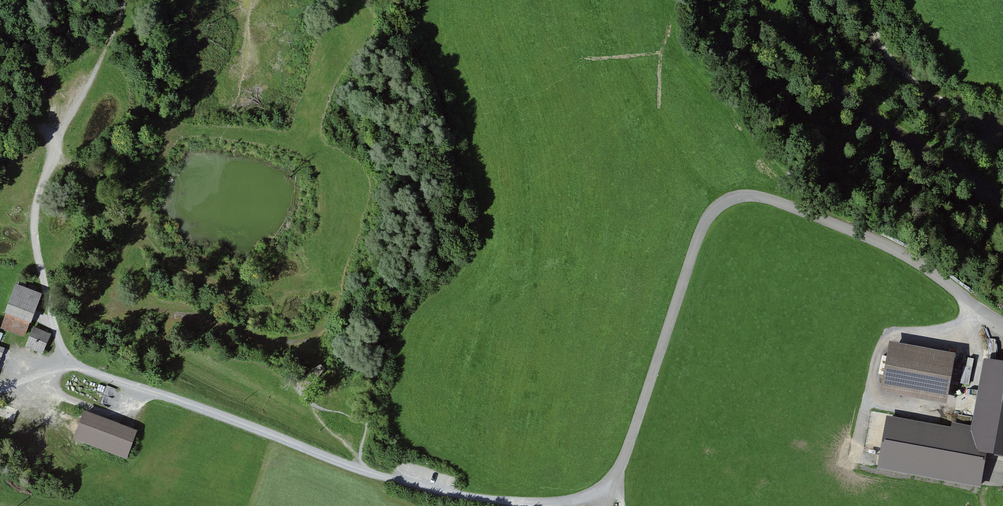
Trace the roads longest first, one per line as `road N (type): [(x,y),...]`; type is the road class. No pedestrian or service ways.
road 1 (residential): [(612,481),(702,232),(726,200),(772,200),(874,240),(1002,324)]
road 2 (track): [(270,141),(176,136),(152,175),(122,258),(95,288),(153,347),(352,449),(357,469)]
road 3 (track): [(357,469),(65,363)]
road 4 (track): [(612,481),(575,501),(531,503),(456,495),(357,469)]
road 5 (track): [(52,152),(34,228),(65,363)]
road 6 (track): [(983,311),(951,334),(897,336),(879,349),(876,394),(929,411)]
road 7 (track): [(52,152),(89,184),(95,288)]
road 8 (track): [(54,368),(59,395),(123,420),(135,387)]

